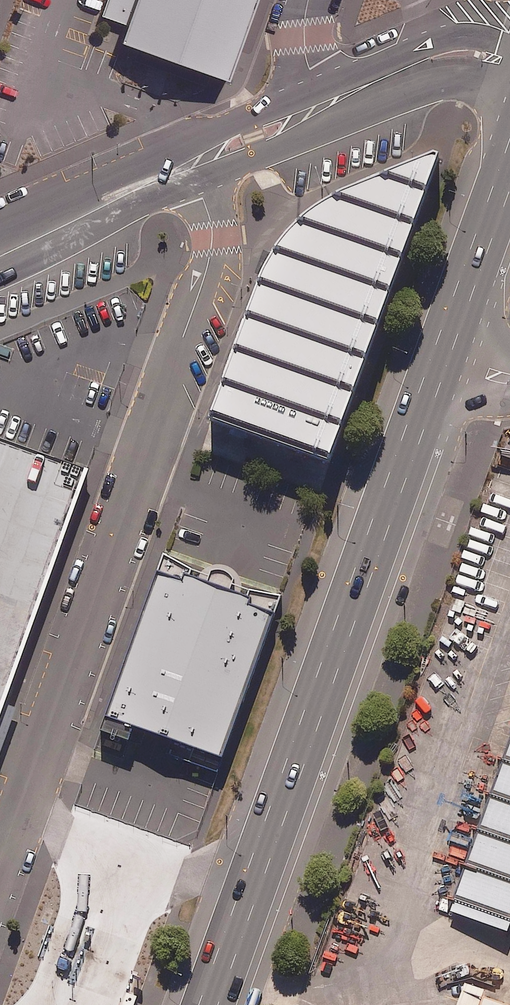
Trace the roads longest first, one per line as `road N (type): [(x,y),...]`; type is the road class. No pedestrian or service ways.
road 1 (residential): [(190,166),(212,224),(207,272),(0,859)]
road 2 (trunk): [(440,357),(210,1004)]
road 3 (residential): [(253,136),(437,54),(509,56)]
road 4 (residential): [(0,254),(190,166)]
road 5 (trunk): [(509,164),(440,357)]
road 6 (residential): [(308,0),(253,136)]

